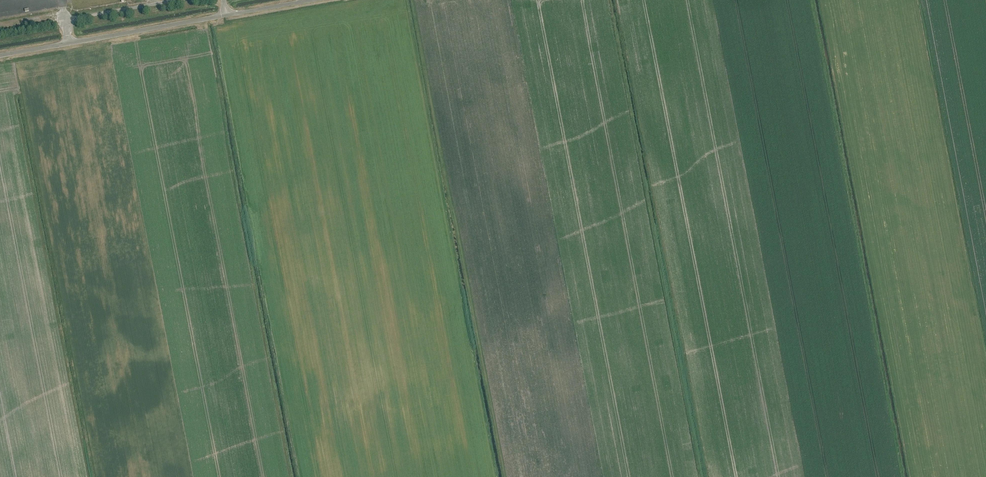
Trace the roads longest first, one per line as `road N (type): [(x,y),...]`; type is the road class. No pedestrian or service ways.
road 1 (unclassified): [(0,56),(226,15)]

